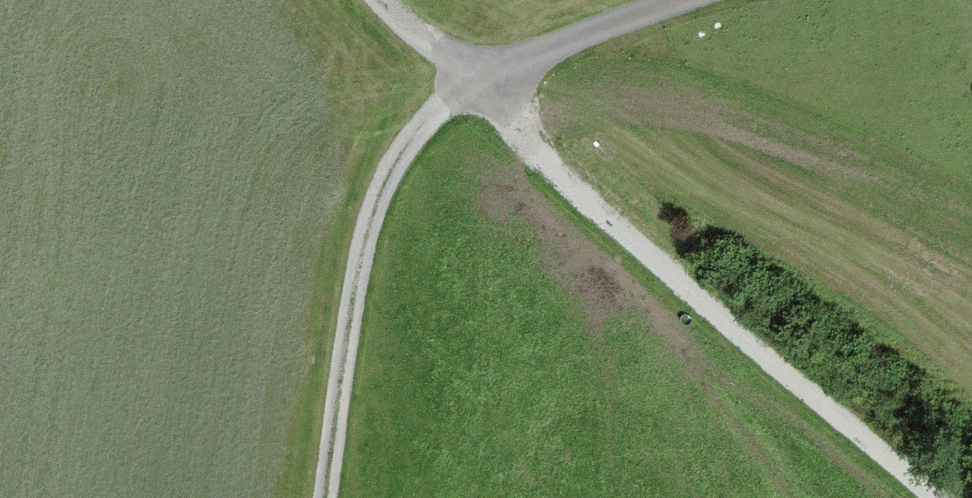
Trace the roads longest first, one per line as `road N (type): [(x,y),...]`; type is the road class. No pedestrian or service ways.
road 1 (track): [(938,497),(550,165),(484,78)]
road 2 (track): [(325,497),(361,246),(395,162),(436,107),(484,78)]
road 3 (track): [(694,0),(484,78)]
road 4 (track): [(484,78),(401,25),(383,0)]

